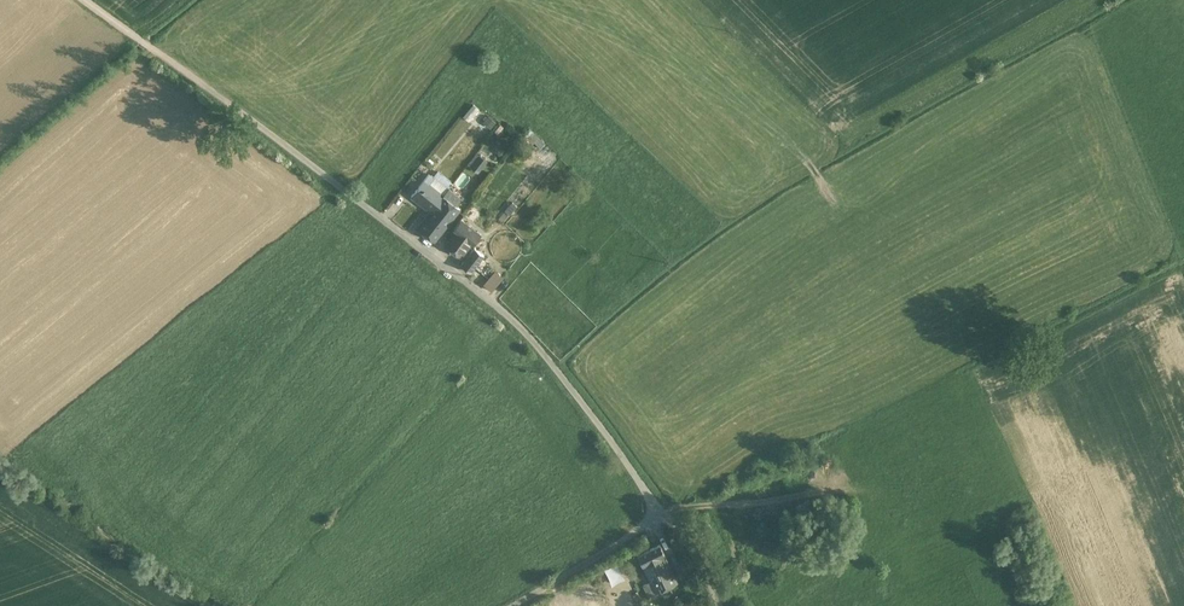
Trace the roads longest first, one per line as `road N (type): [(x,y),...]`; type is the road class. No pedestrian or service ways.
road 1 (unclassified): [(717,605),(693,553),(522,330),(487,296),(86,0)]
road 2 (track): [(514,605),(664,514)]

